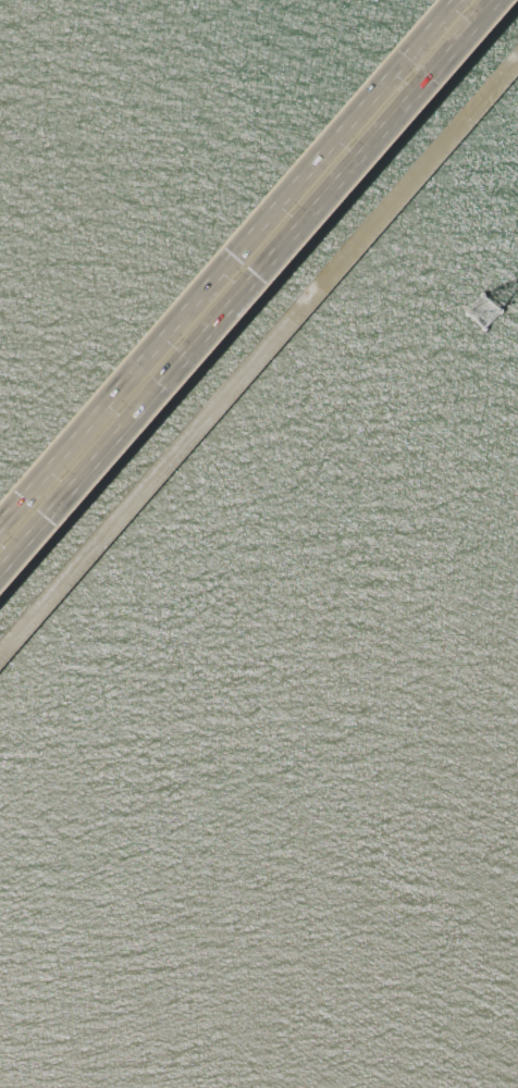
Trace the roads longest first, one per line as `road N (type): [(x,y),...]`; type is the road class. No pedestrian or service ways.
road 1 (motorway): [(0,577),(501,0)]
road 2 (motorway): [(462,0),(0,531)]

